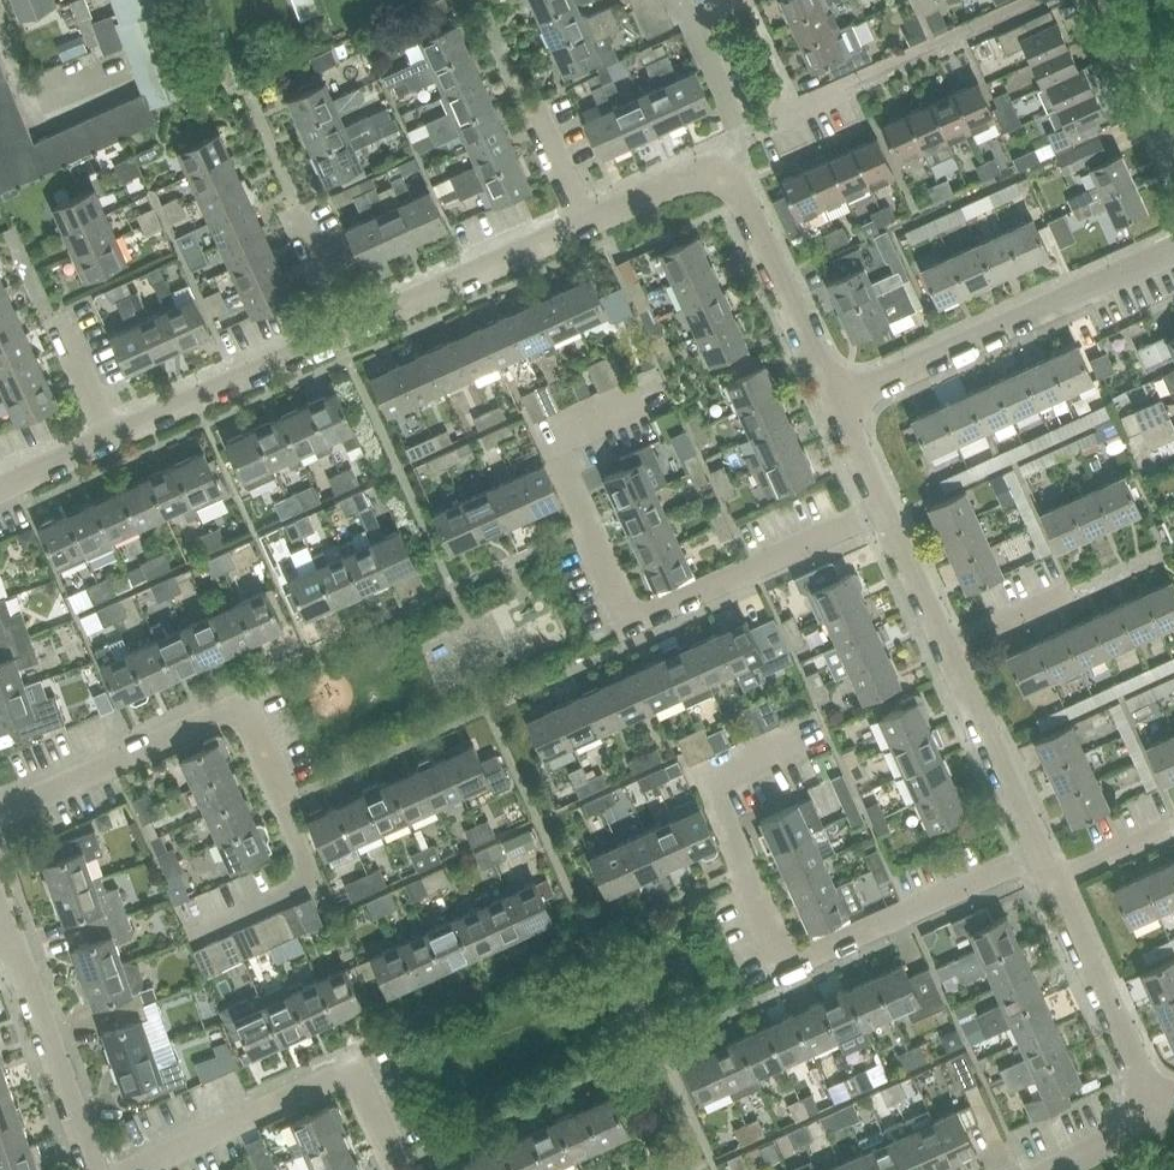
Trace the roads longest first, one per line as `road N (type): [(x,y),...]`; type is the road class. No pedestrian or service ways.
road 1 (residential): [(884,507),(647,617),(626,612),(556,449),(561,430),(630,400)]
road 2 (residential): [(1039,851),(800,961),(788,958),(709,787),(720,769),(784,742)]
road 3 (residential): [(215,925),(311,878),(245,715),(229,712),(0,814)]
road 4 (residential): [(836,400),(1173,251)]
road 5 (residential): [(394,1169),(364,1088),(339,1075),(131,1169)]
road 6 (residential): [(94,1169),(3,913)]
road 7 (residential): [(348,332),(586,224)]
road 8 (residential): [(114,438),(348,332)]
road 9 (residential): [(1055,884),(1163,1113)]
road 10 (residential): [(727,179),(741,190),(836,400)]
road 11 (residential): [(948,647),(1039,851)]
road 12 (residential): [(727,179),(742,133),(690,20)]
road 13 (residential): [(884,507),(948,647)]
road 14 (residential): [(586,224),(696,174),(727,179)]
road 15 (residential): [(1173,131),(1115,0)]
road 16 (residential): [(1055,884),(1173,830)]
road 17 (residential): [(948,647),(1066,594)]
road 18 (residential): [(114,438),(62,324)]
road 19 (residential): [(0,490),(114,438)]
road 20 (residential): [(348,332),(297,219)]
road 21 (residential): [(1054,1169),(1163,1113)]

